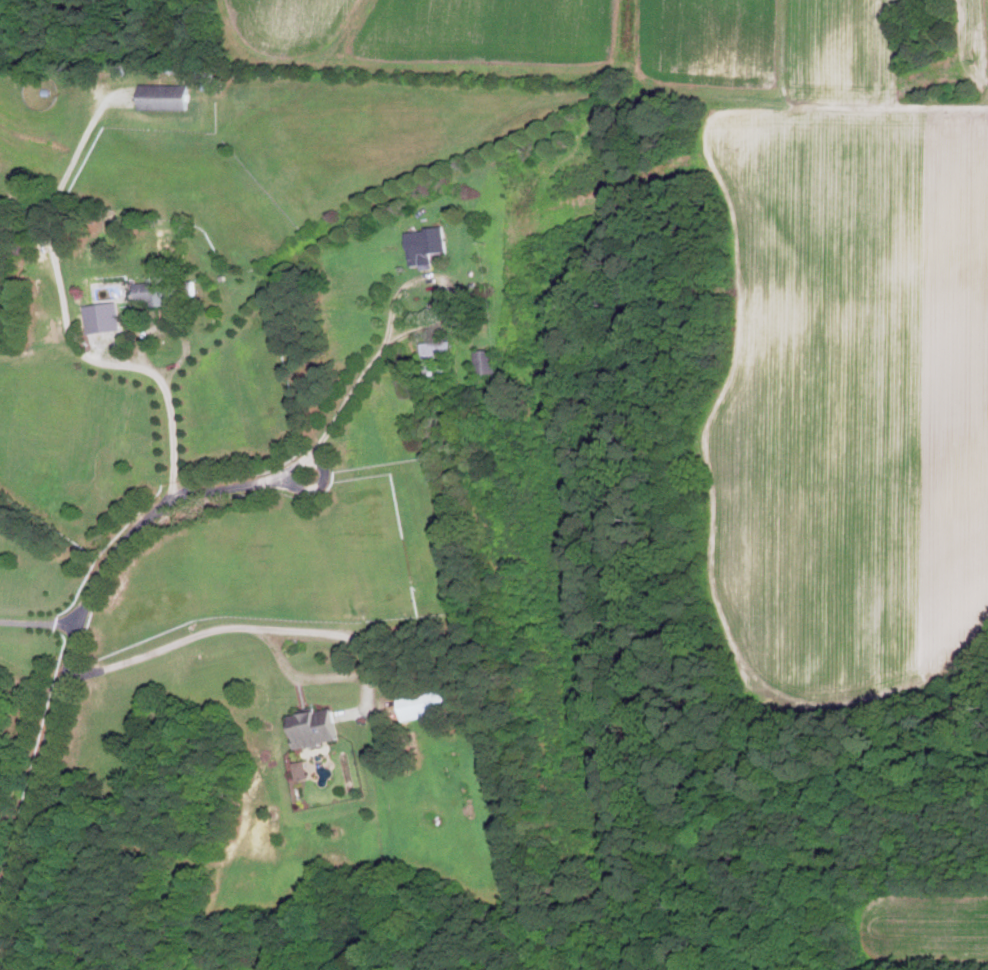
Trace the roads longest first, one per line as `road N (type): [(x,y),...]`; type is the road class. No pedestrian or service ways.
road 1 (residential): [(0,914),(78,626),(108,561),(179,498),(309,474)]

